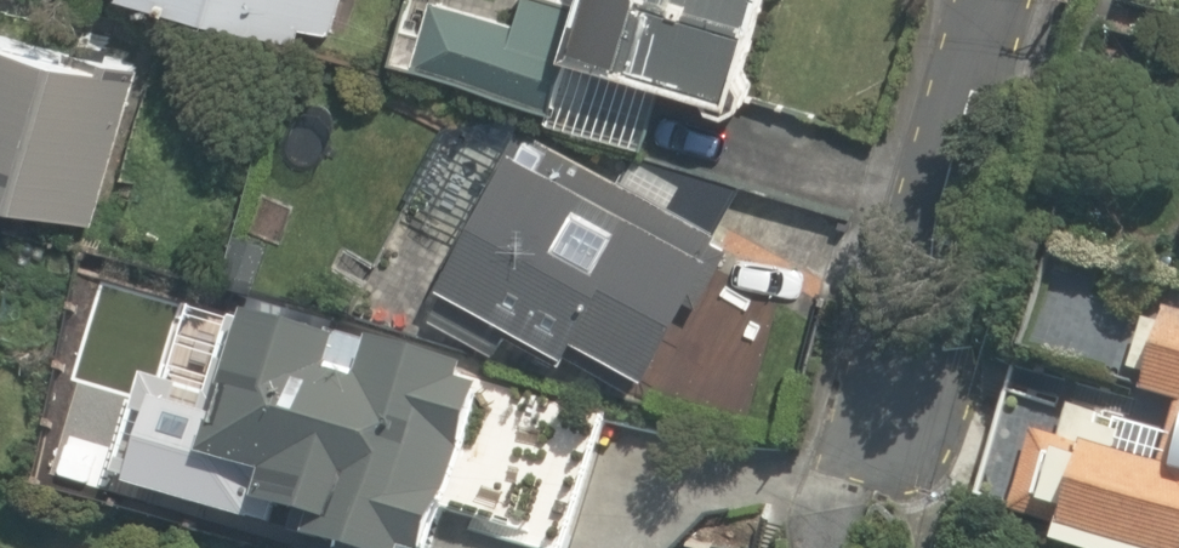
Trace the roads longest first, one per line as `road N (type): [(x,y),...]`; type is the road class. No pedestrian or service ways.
road 1 (residential): [(884,448),(1017,0)]

